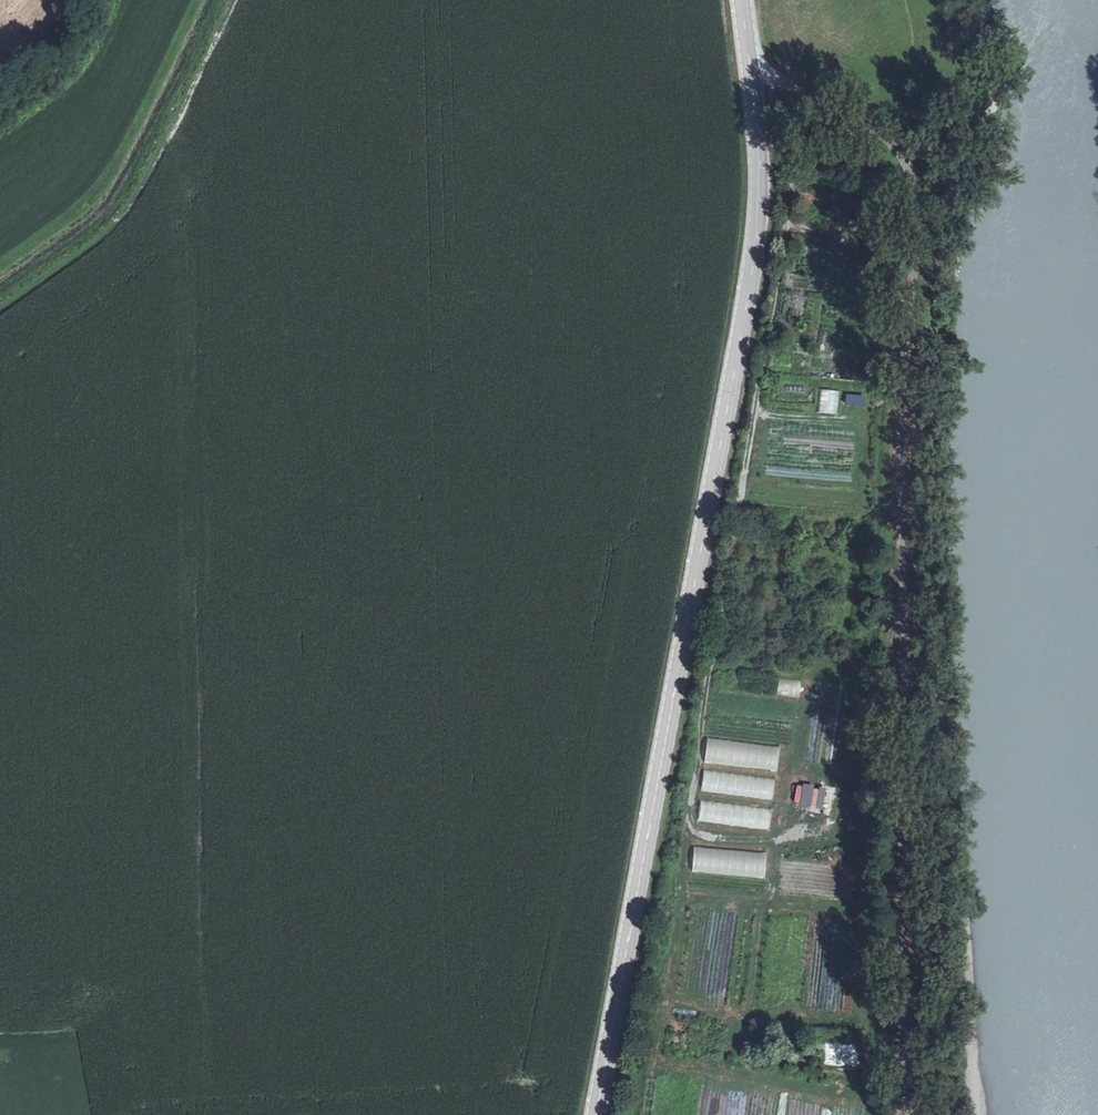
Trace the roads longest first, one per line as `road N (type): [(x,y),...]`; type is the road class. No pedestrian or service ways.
road 1 (secondary): [(741,0),(756,125),(756,234),(594,1114)]

